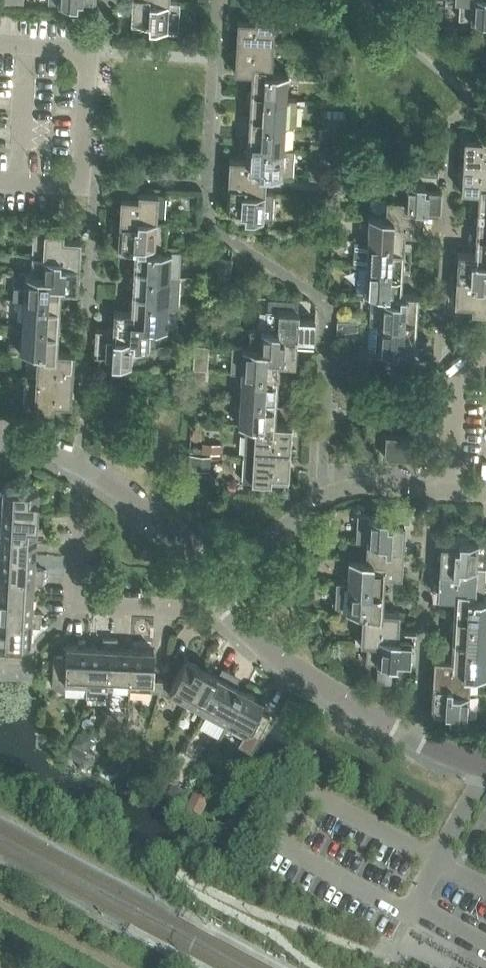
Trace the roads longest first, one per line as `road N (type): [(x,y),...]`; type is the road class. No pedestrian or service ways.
road 1 (residential): [(485,766),(428,746),(291,668),(229,610)]
road 2 (residential): [(0,181),(79,184),(87,53),(0,48)]
road 3 (residential): [(229,610),(76,604),(80,466)]
road 4 (residential): [(219,579),(331,493),(447,491)]
road 5 (residential): [(219,579),(206,556),(80,466)]
road 6 (residential): [(485,358),(455,357),(447,491)]

